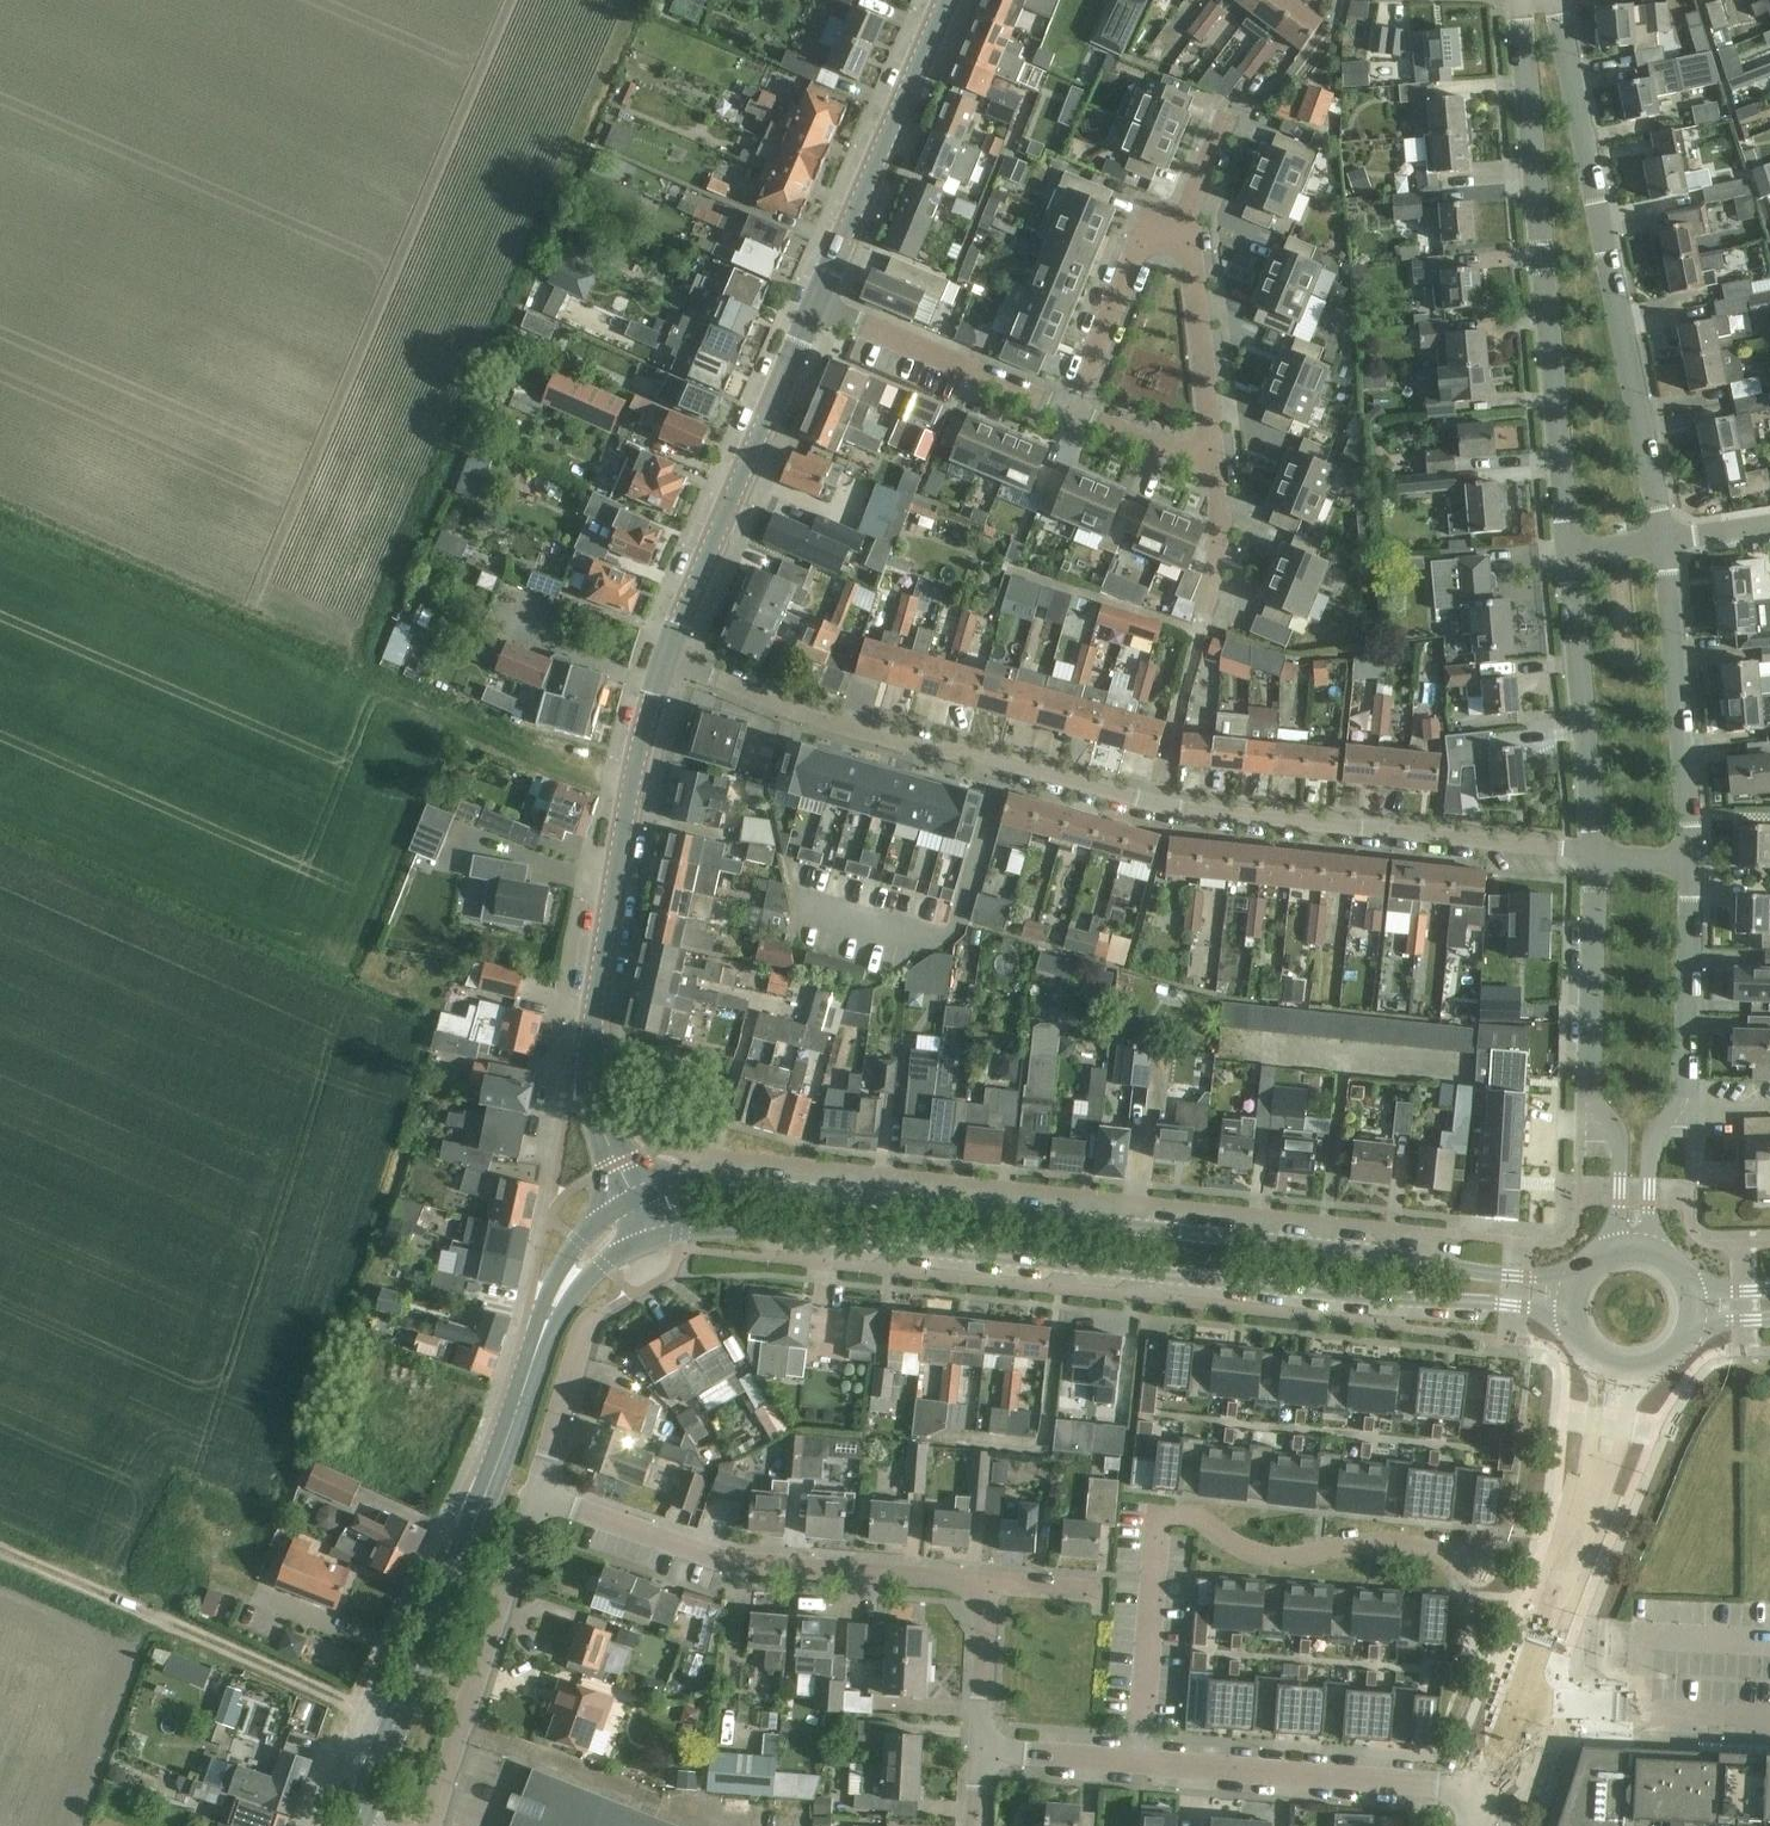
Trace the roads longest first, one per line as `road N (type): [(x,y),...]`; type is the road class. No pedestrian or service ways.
road 1 (tertiary): [(1577,1284),(1382,1252),(742,1184),(673,1185),(634,1208)]
road 2 (tertiary): [(634,1208),(681,1223),(1364,1296),(1525,1305),(1574,1325)]
road 3 (residential): [(671,672),(1172,813),(1594,857)]
road 4 (secondary): [(354,1825),(549,1319),(591,1253),(634,1208)]
road 5 (residential): [(1138,1762),(1158,1515),(1206,1520),(1253,1551),(1300,1554),(1377,1541),(1475,1563)]
road 6 (residential): [(1532,0),(1524,42),(1569,552)]
road 7 (residential): [(1661,541),(1564,32),(1548,0)]
road 8 (secondary): [(634,1208),(598,1105),(591,1028),(629,815),(671,672)]
road 9 (residential): [(994,1584),(695,1560),(540,1503)]
road 10 (track): [(0,1553),(393,1722)]
road 11 (residential): [(1594,857),(1592,1097),(1624,1141),(1621,1251)]
road 12 (residential): [(1652,1253),(1653,1141),(1688,1091),(1689,860)]
road 13 (secondary): [(671,672),(813,307)]
road 14 (residential): [(1483,1786),(1138,1762)]
road 15 (residential): [(1521,1697),(1589,1504),(1622,1371)]
road 16 (residential): [(437,1825),(540,1503)]
road 17 (secondary): [(813,307),(945,0)]
road 18 (residential): [(1689,860),(1678,634),(1661,541)]
road 19 (residential): [(1569,552),(1594,857)]
road 20 (residential): [(813,307),(1081,412)]
road 21 (residential): [(1769,1714),(1521,1697)]
road 22 (residential): [(1217,465),(1186,221)]
road 23 (residential): [(1186,221),(1145,252),(1081,412)]
road 24 (residential): [(540,1503),(592,1317),(609,1305)]
road 25 (residential): [(988,1751),(994,1584)]
road 26 (residential): [(1138,1762),(988,1751)]
road 27 (residential): [(1081,412),(1217,465)]

